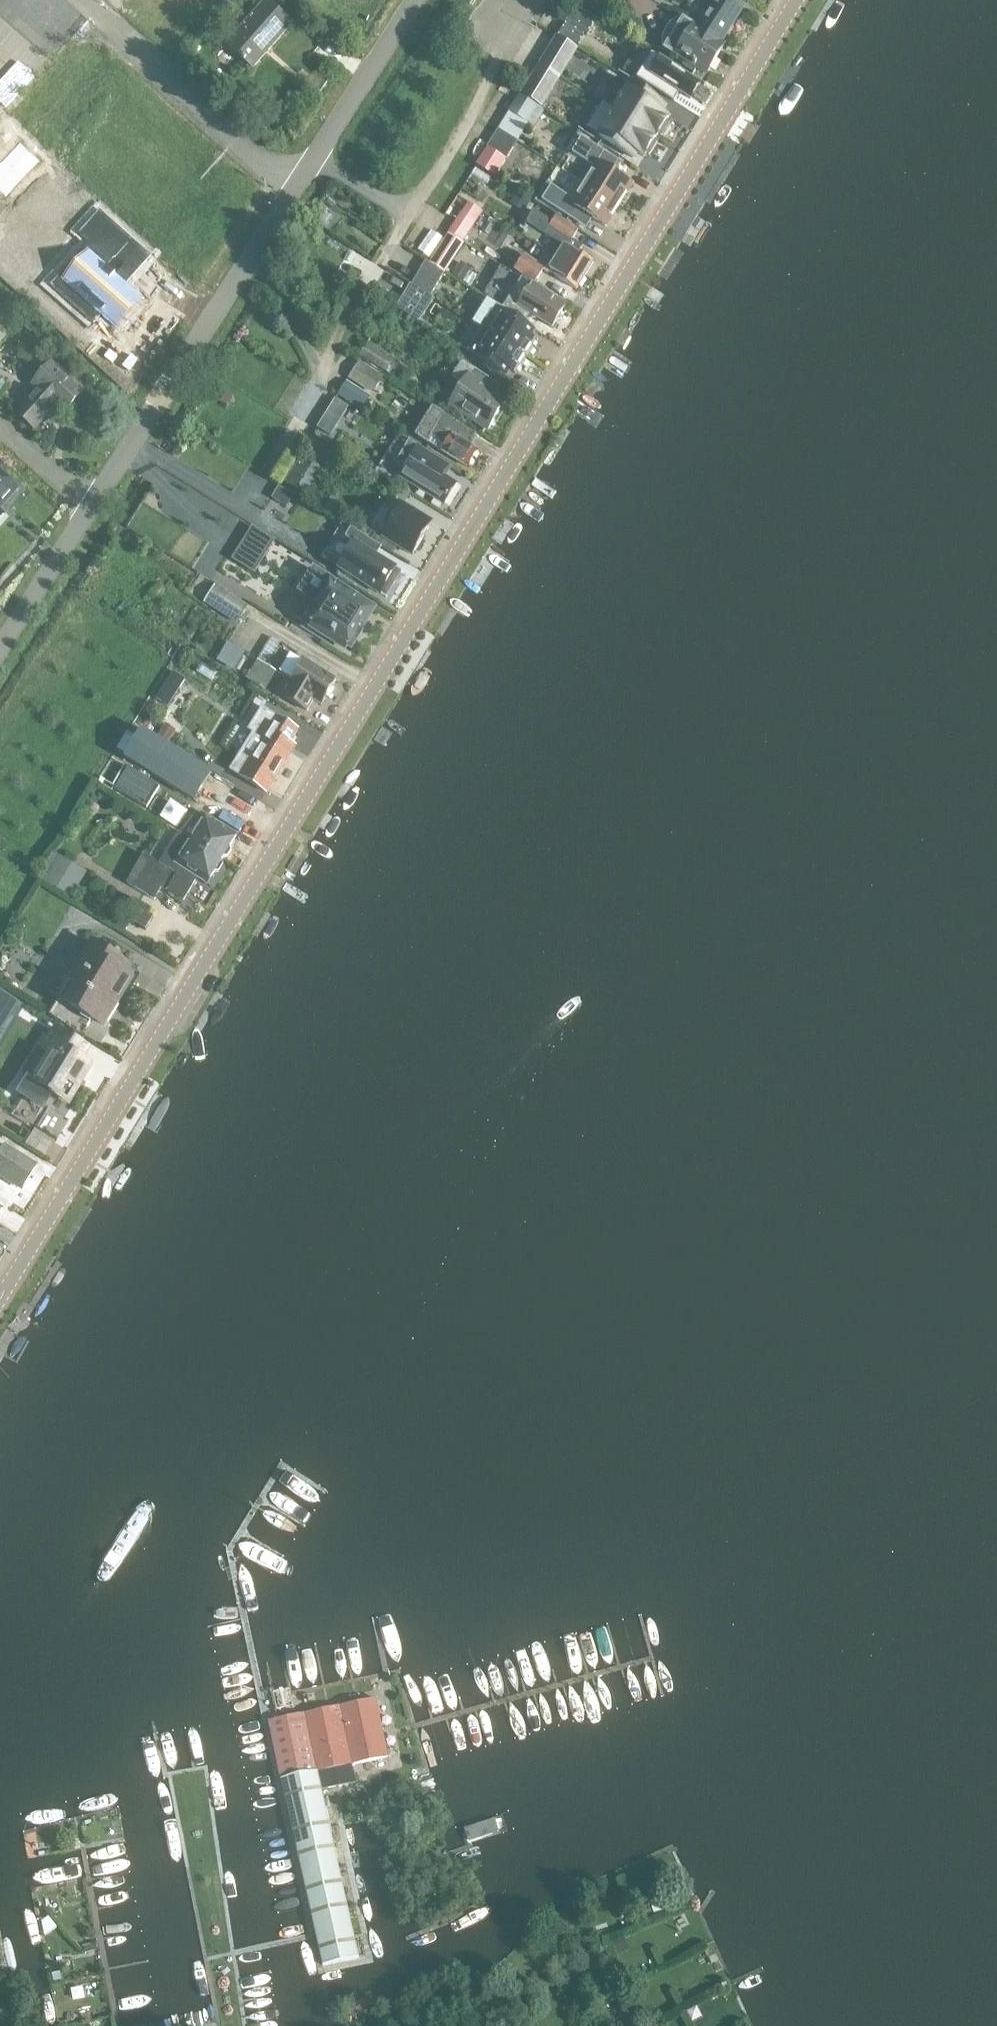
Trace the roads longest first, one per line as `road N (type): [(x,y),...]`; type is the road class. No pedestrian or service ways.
road 1 (tertiary): [(0,1297),(795,0)]
road 2 (unclassified): [(0,656),(422,0)]
road 3 (track): [(318,163),(405,208),(453,149),(500,51),(491,1)]
road 4 (track): [(87,0),(301,188)]

